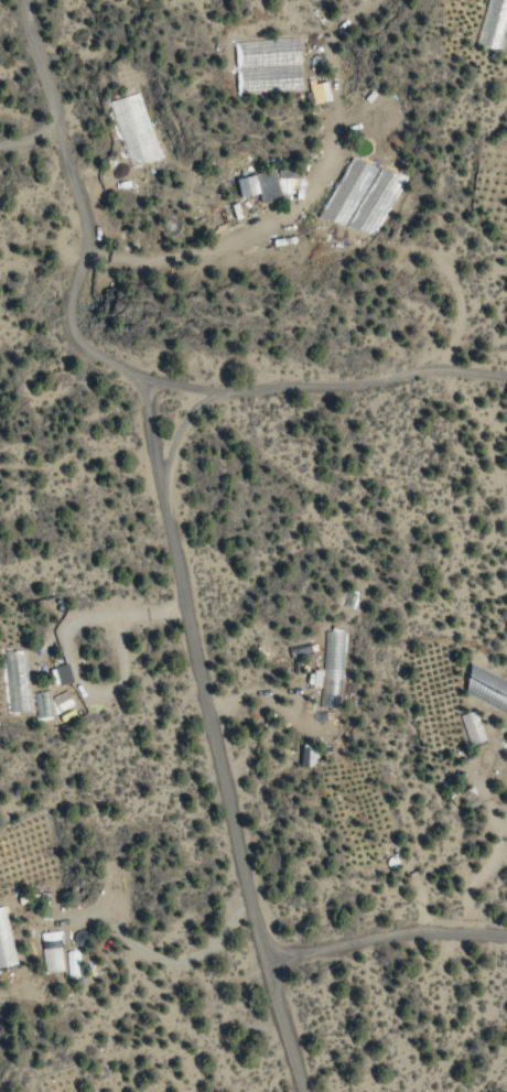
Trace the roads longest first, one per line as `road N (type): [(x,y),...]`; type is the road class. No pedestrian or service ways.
road 1 (track): [(23,0),(39,84),(79,213),(73,327),(129,376),(235,862),(297,1091)]
road 2 (track): [(129,376),(240,393),(272,383),(327,388),(386,366),(506,374)]
road 3 (track): [(260,955),(413,929),(506,931)]

